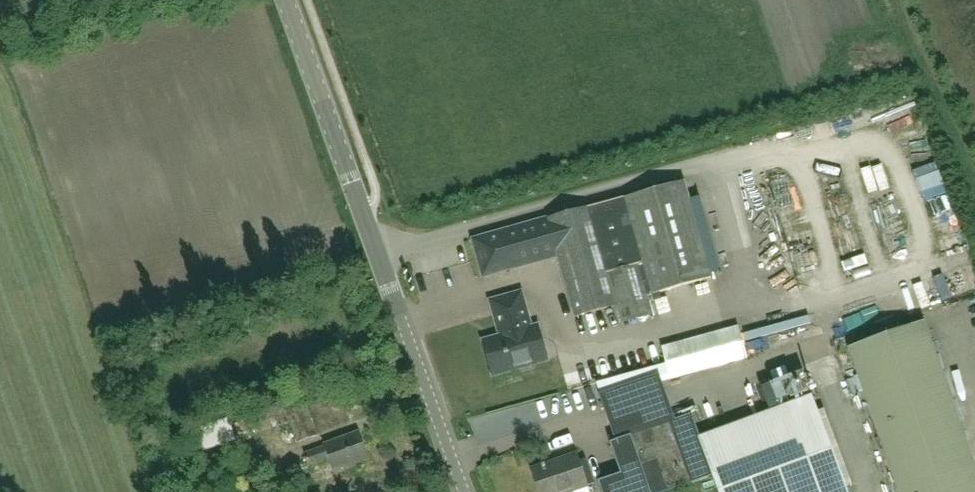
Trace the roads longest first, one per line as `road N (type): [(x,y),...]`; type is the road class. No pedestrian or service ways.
road 1 (tertiary): [(464,491),(287,0)]

